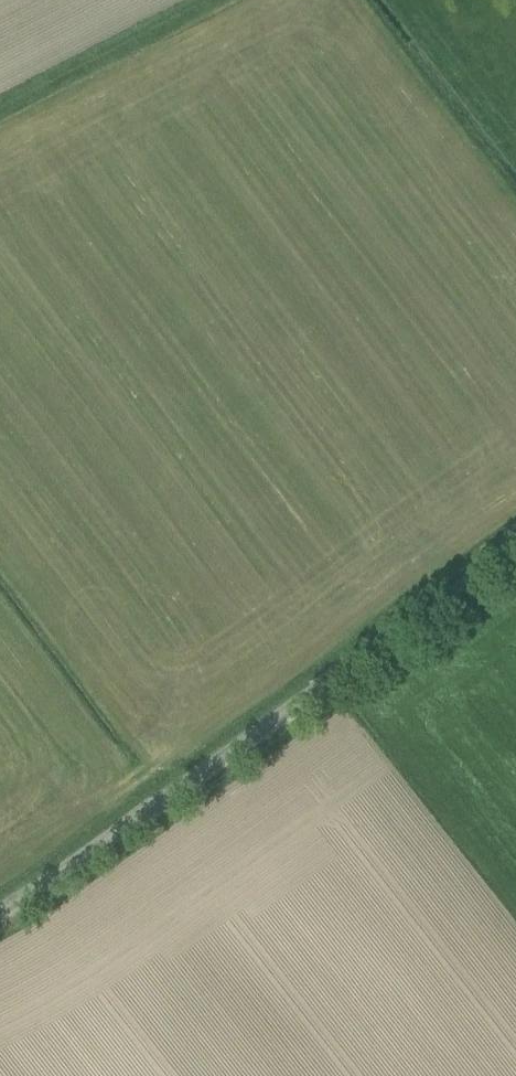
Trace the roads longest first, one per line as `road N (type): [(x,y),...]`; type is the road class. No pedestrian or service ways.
road 1 (unclassified): [(0,910),(515,542)]

